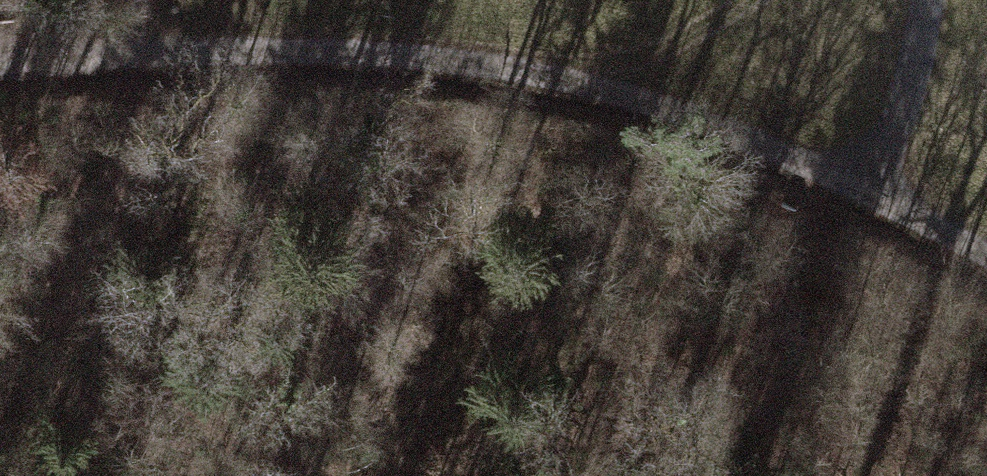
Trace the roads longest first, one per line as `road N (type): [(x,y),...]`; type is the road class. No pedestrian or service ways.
road 1 (track): [(127,54),(329,51),(562,73),(837,182)]
road 2 (track): [(930,0),(920,80),(891,141),(837,182)]
road 3 (track): [(837,182),(986,253)]
road 4 (track): [(127,54),(0,61)]

